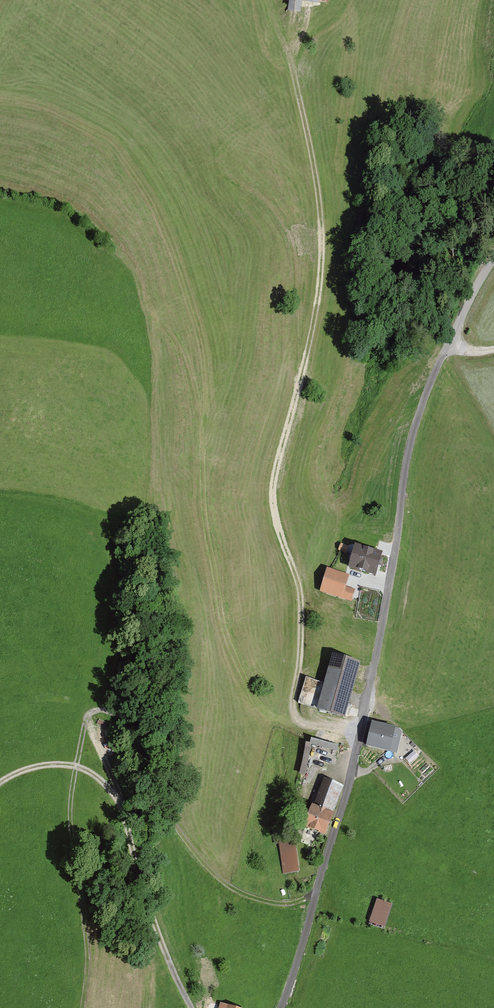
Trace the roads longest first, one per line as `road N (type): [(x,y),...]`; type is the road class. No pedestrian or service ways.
road 1 (track): [(362,728),(309,723),(293,709),(302,605),(273,496),(322,262),(318,188),(292,65),(308,9)]
road 2 (track): [(192,1007),(105,779),(38,764),(0,782)]
road 3 (track): [(223,173),(261,197),(287,230),(296,273),(298,390)]

